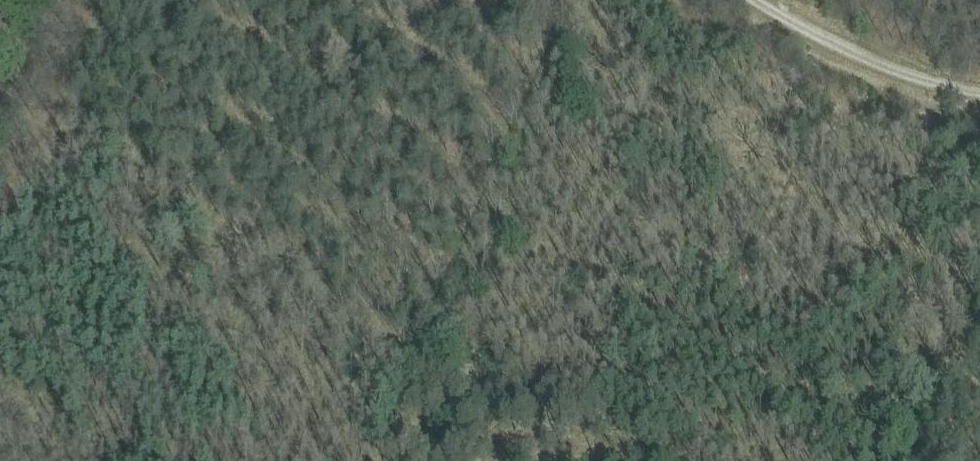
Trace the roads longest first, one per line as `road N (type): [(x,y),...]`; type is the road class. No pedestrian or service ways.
road 1 (track): [(979,101),(909,87),(751,0)]

